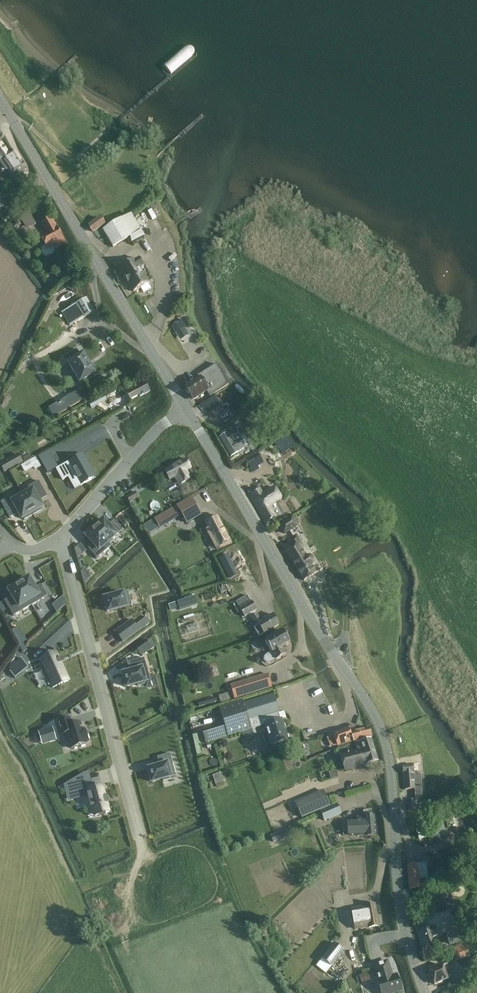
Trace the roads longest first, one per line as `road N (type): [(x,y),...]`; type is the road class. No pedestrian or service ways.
road 1 (tertiary): [(426,992),(400,898),(390,765),(376,716),(187,408)]
road 2 (tertiary): [(187,408),(10,115)]
road 3 (residential): [(60,538),(140,838)]
road 4 (residential): [(187,408),(161,424),(60,538)]

